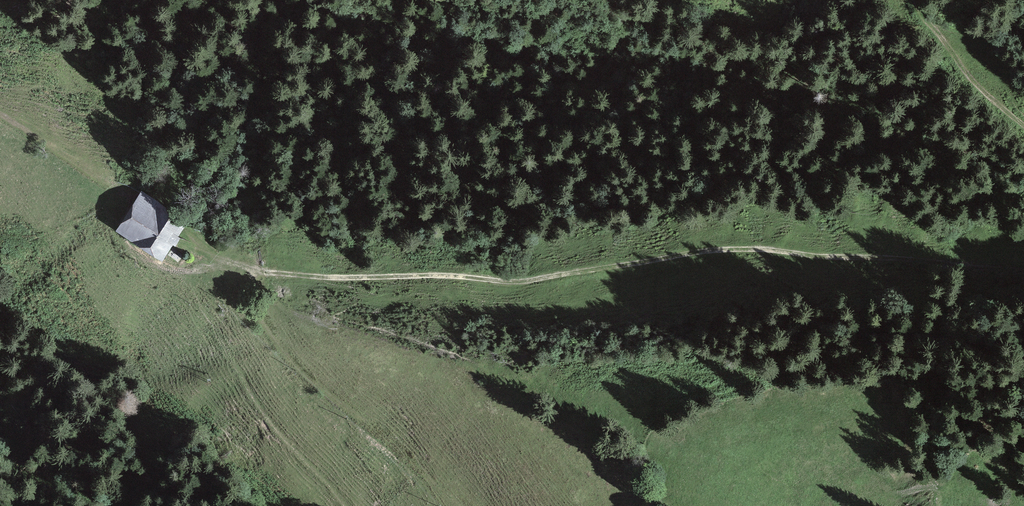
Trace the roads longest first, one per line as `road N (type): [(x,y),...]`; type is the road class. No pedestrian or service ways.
road 1 (track): [(186,233),(213,257),(285,275),(347,279),(533,282),(764,250),(1023,269)]
road 2 (track): [(459,505),(304,372),(213,257)]
road 3 (track): [(1023,125),(977,85),(915,0)]

